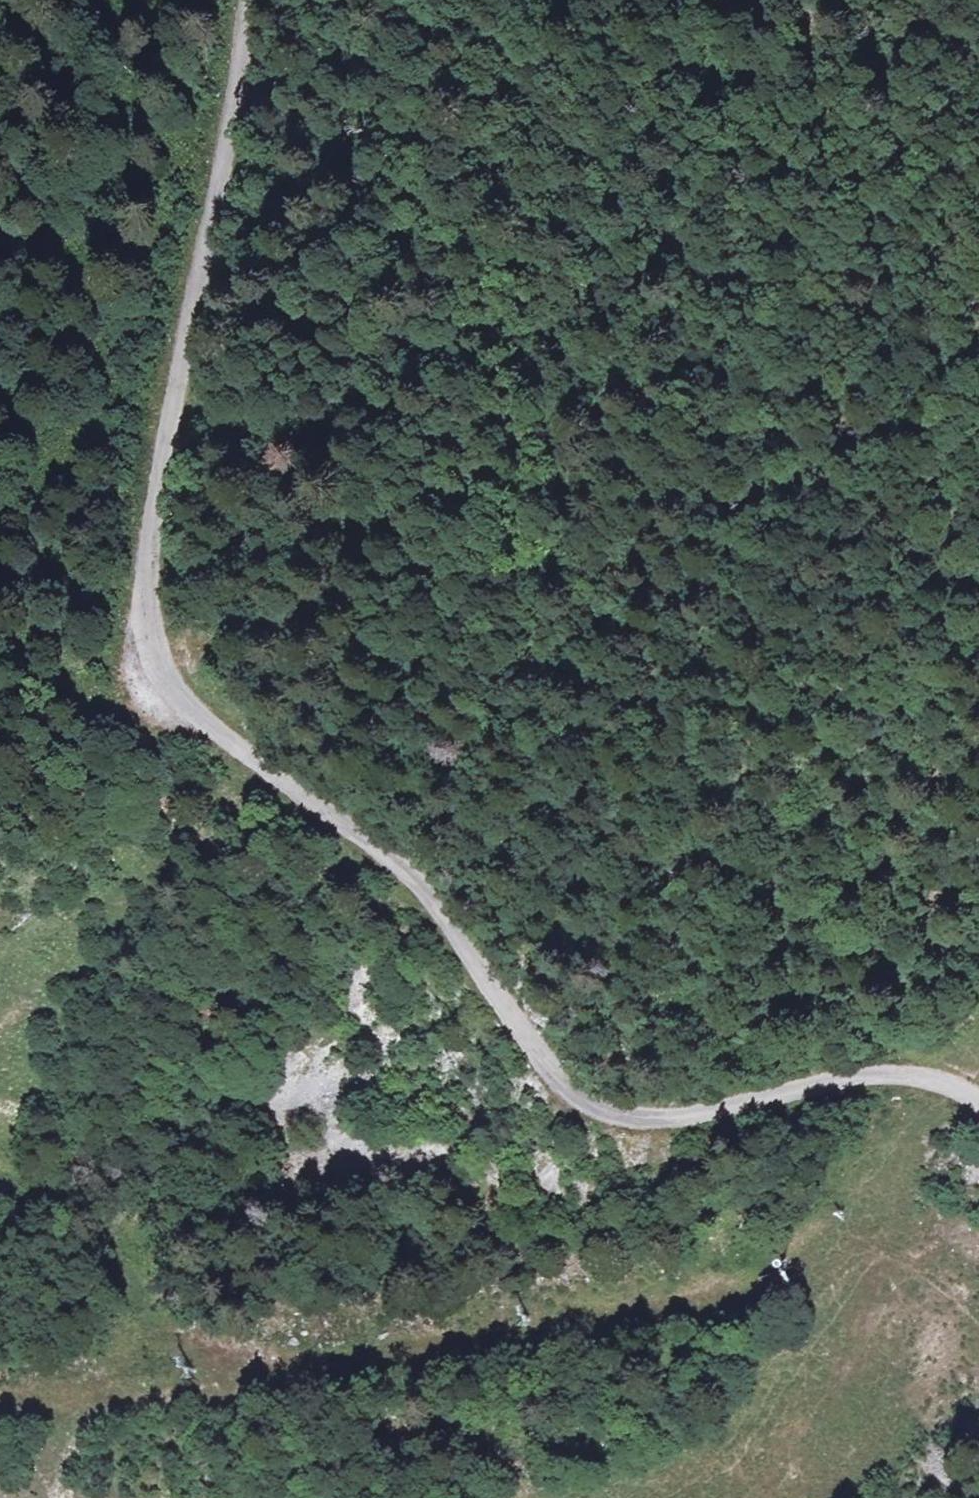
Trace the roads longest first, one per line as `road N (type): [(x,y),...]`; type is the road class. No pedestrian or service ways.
road 1 (unclassified): [(237,0),(153,479),(143,604),(159,664),(206,716),(418,881),(550,1058),(601,1102),(684,1121),(920,1076),(978,1099)]
road 2 (track): [(978,1318),(863,1244)]

